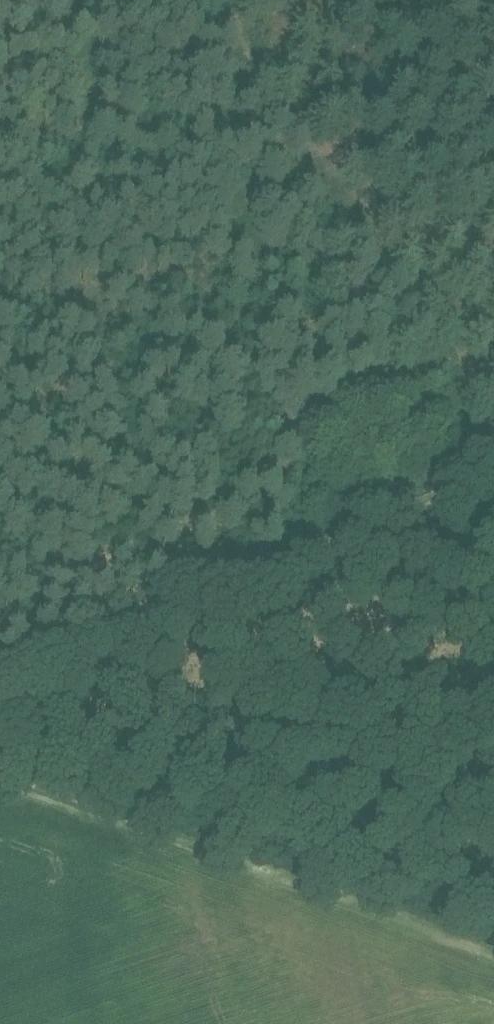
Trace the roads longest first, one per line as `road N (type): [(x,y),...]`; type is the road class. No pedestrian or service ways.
road 1 (track): [(0,778),(493,952)]

